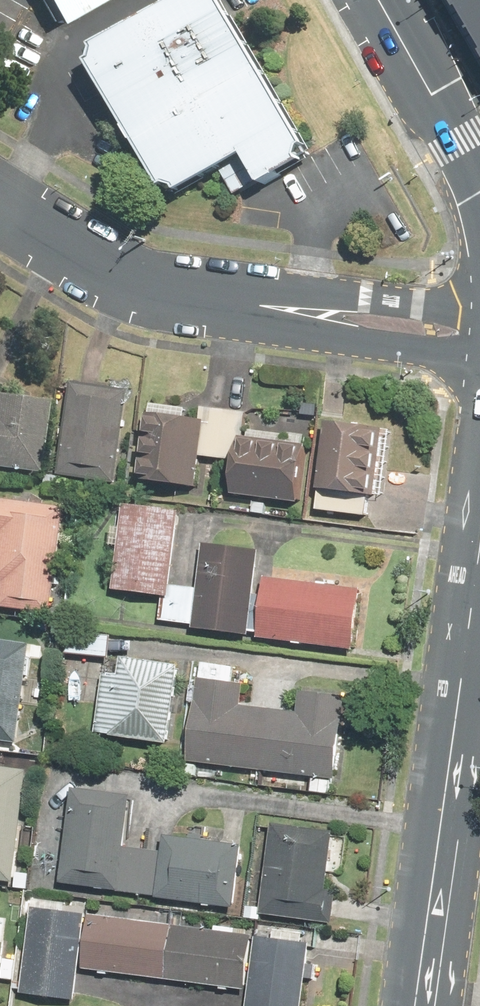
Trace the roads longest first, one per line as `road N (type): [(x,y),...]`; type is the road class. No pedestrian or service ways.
road 1 (unclassified): [(0,205),(97,271),(129,282),(479,339)]
road 2 (secondary): [(479,519),(414,1005)]
road 3 (secondary): [(376,0),(479,183)]

